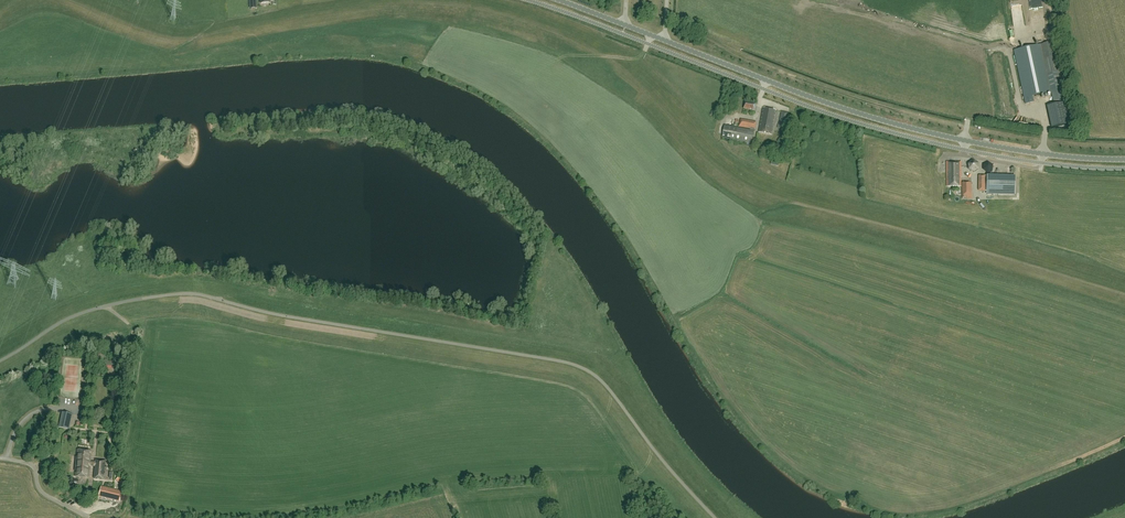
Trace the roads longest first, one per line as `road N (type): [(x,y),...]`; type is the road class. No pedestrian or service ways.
road 1 (unclassified): [(1124,159),(1017,150),(886,121),(560,0)]
road 2 (track): [(757,215),(801,204),(1124,293)]
road 3 (track): [(105,307),(133,334),(115,428)]

